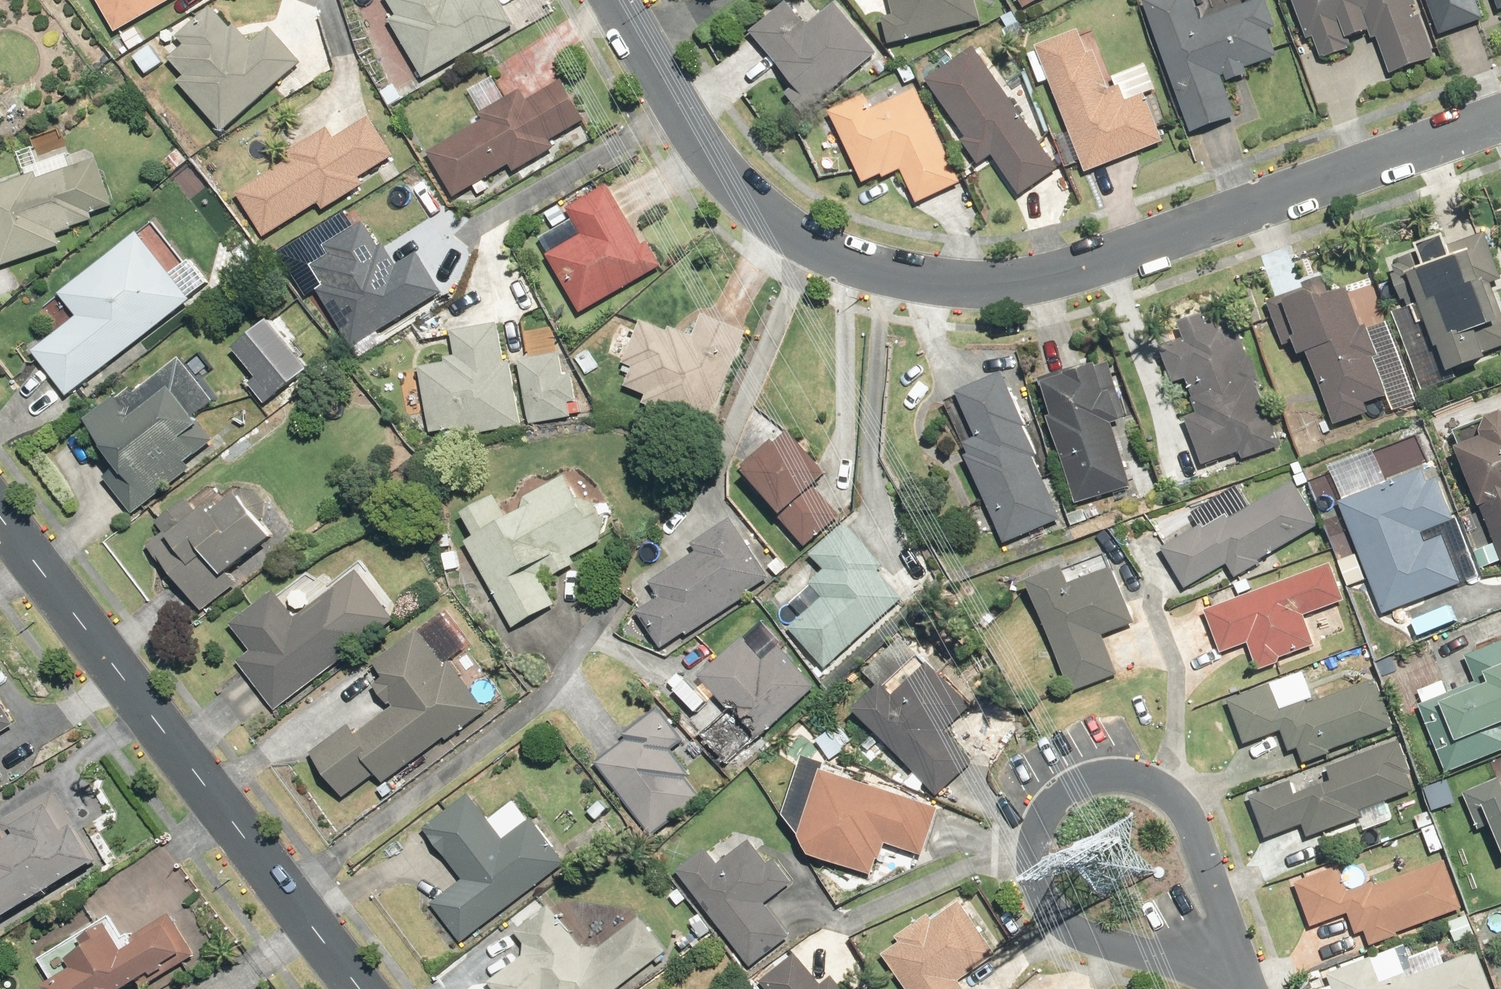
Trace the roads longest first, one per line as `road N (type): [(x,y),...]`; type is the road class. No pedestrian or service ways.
road 1 (residential): [(614,0),(711,155),(786,220),(861,267),(994,288),(1090,269),(1500,119)]
road 2 (residential): [(0,512),(363,988)]
road 3 (residential): [(1228,988),(1207,973),(1069,925),(1044,901),(1031,857),(1037,825),(1058,794),(1091,775),(1162,782),(1202,840)]
road 4 (residential): [(1202,840),(1254,988)]

